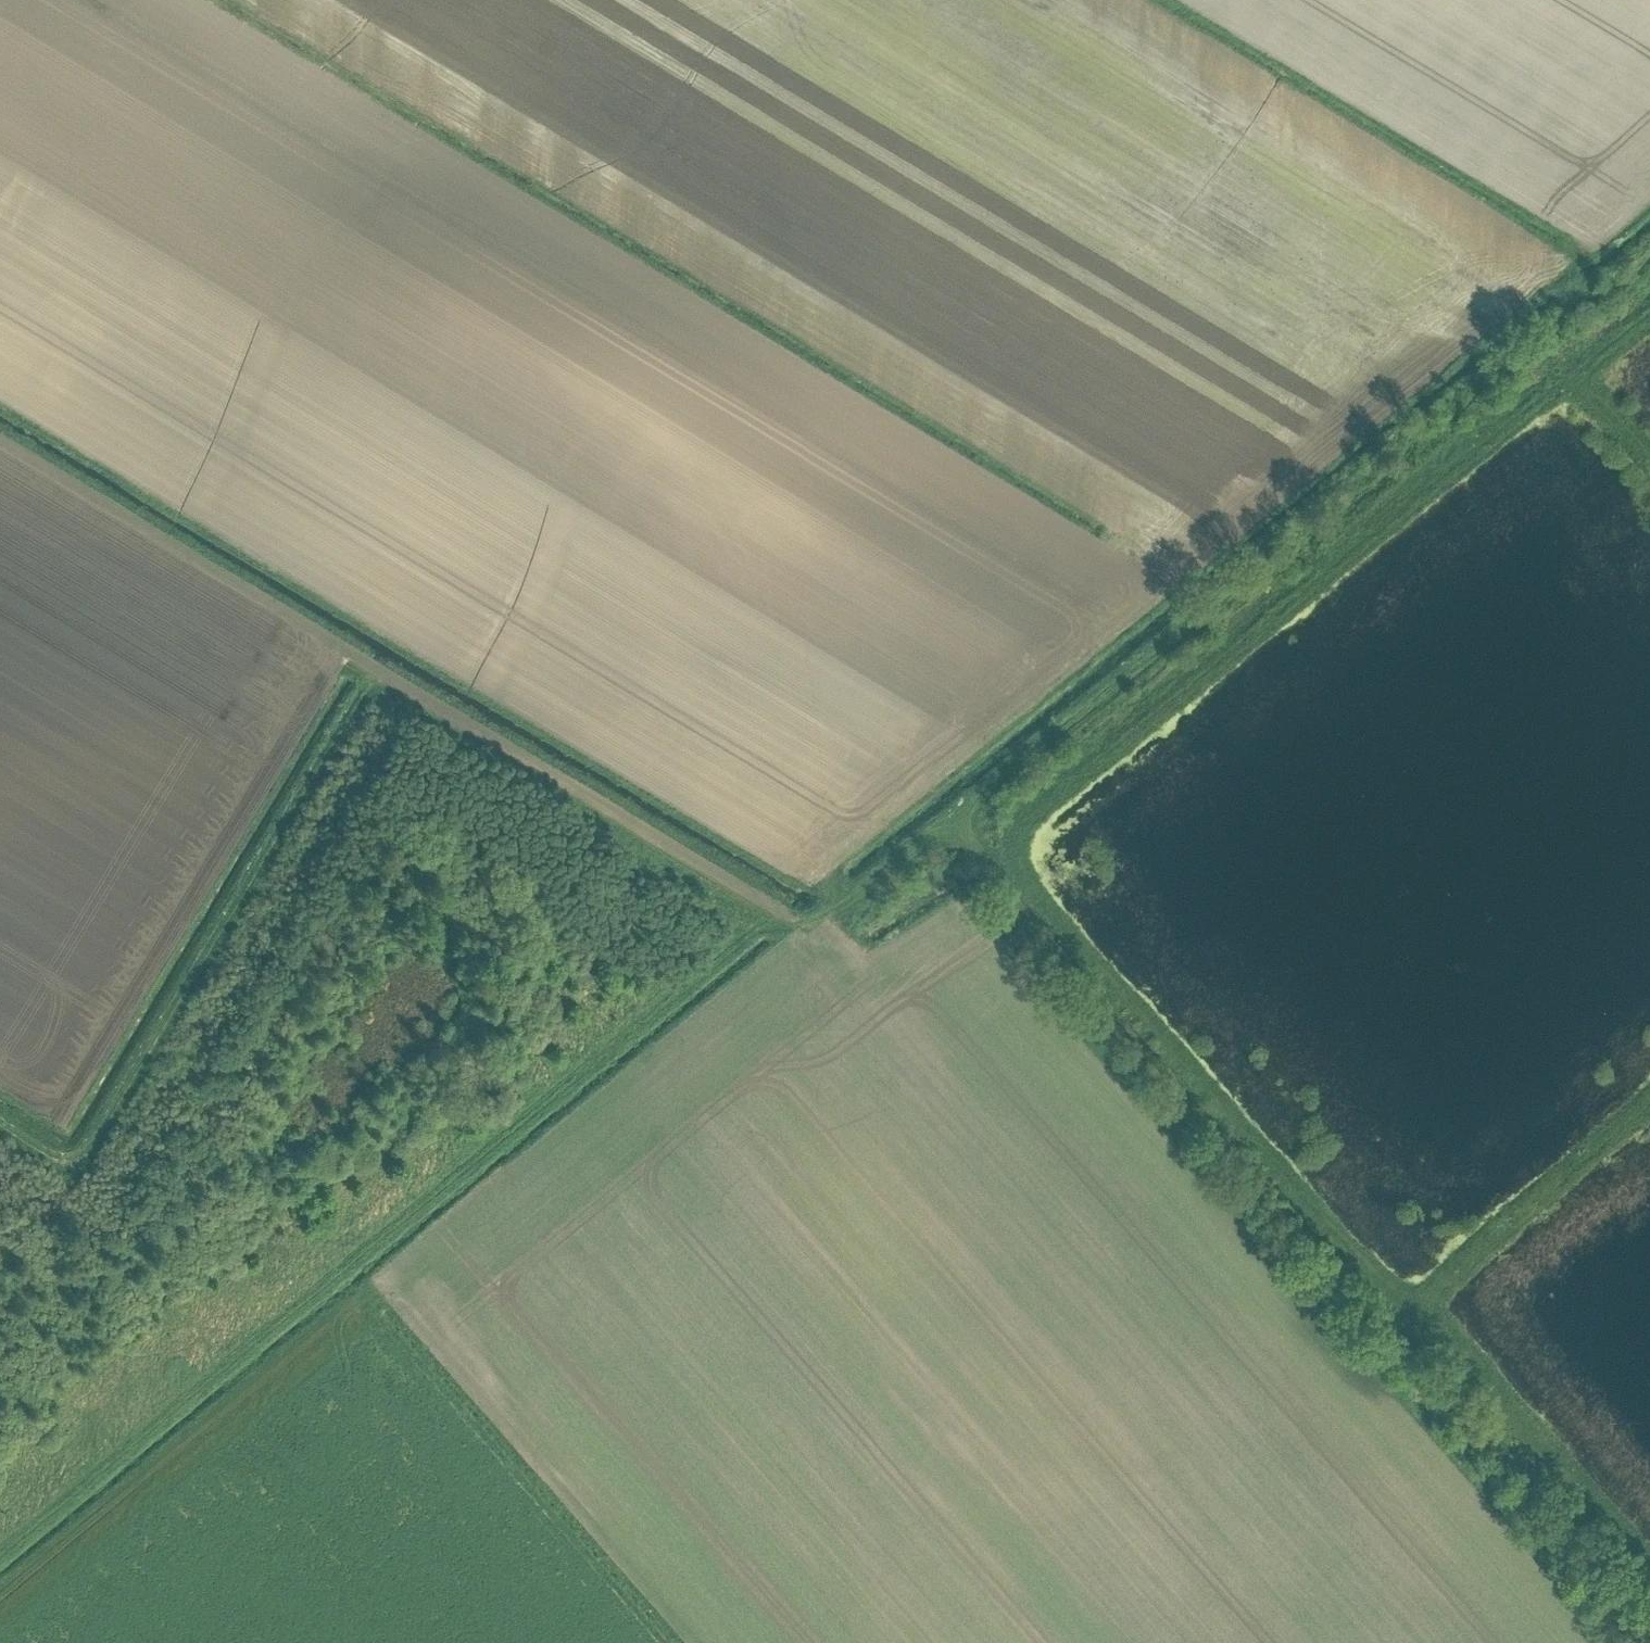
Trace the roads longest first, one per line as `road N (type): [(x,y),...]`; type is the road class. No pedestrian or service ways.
road 1 (track): [(943,825),(832,911),(807,921),(774,908),(0,441)]

